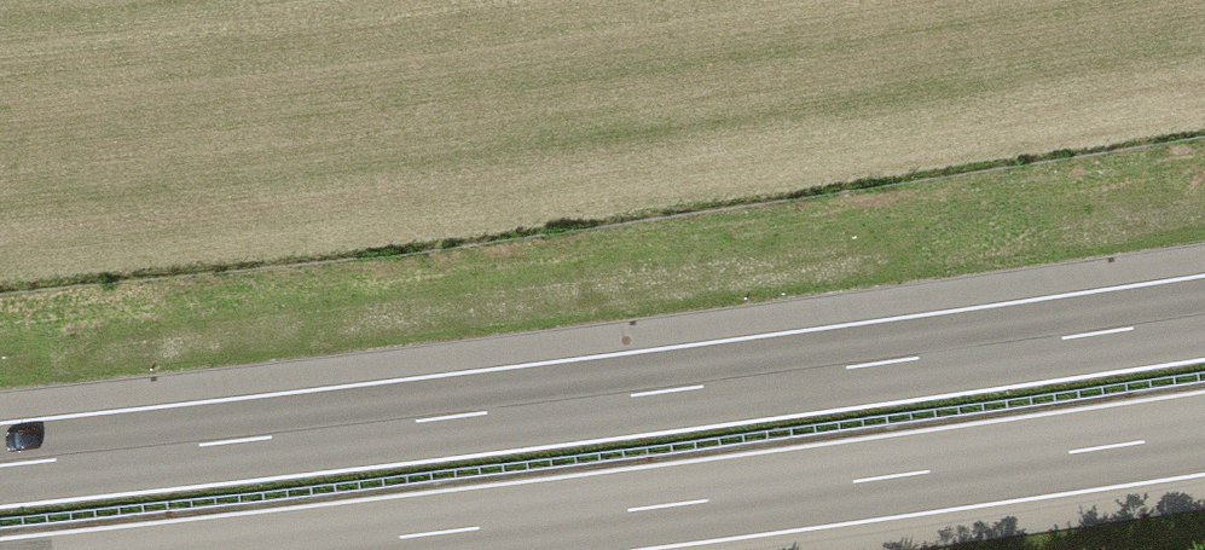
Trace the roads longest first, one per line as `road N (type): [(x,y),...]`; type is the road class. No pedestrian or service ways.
road 1 (motorway): [(1204,318),(693,388),(0,466)]
road 2 (motorway): [(278,549),(573,519),(1204,433)]

